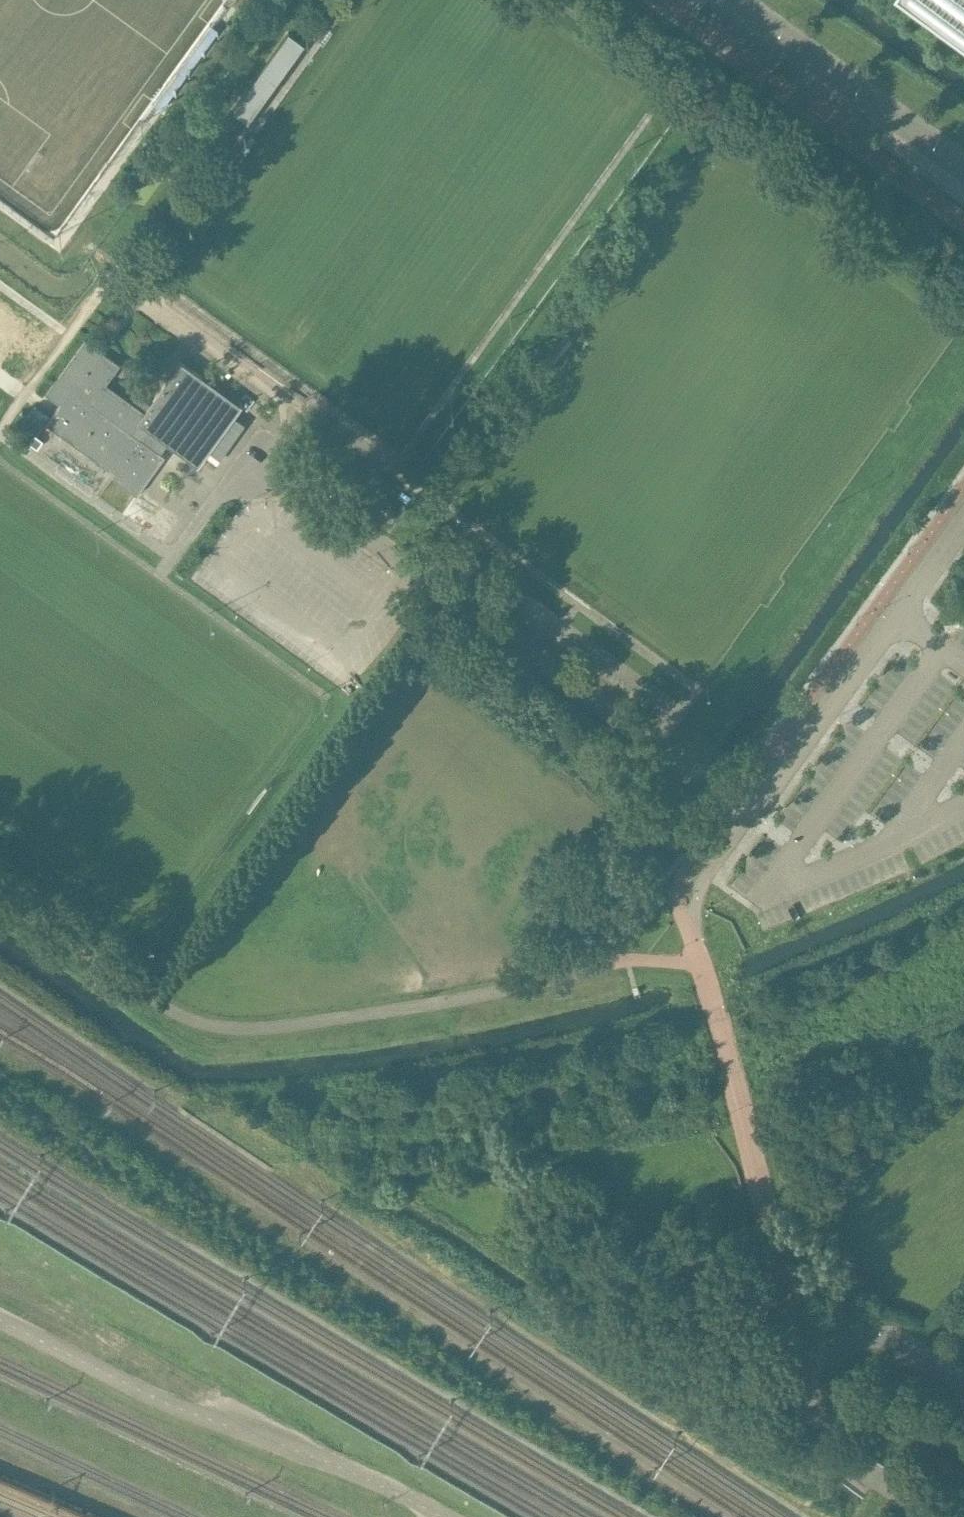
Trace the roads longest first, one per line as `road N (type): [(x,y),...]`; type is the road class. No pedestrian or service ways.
road 1 (unclassified): [(748,816),(963,522)]
road 2 (unclassified): [(963,168),(736,0)]
road 3 (unclassified): [(929,1516),(832,1441),(817,1419),(802,1342)]
road 4 (unclassified): [(748,816),(704,880),(690,936)]

